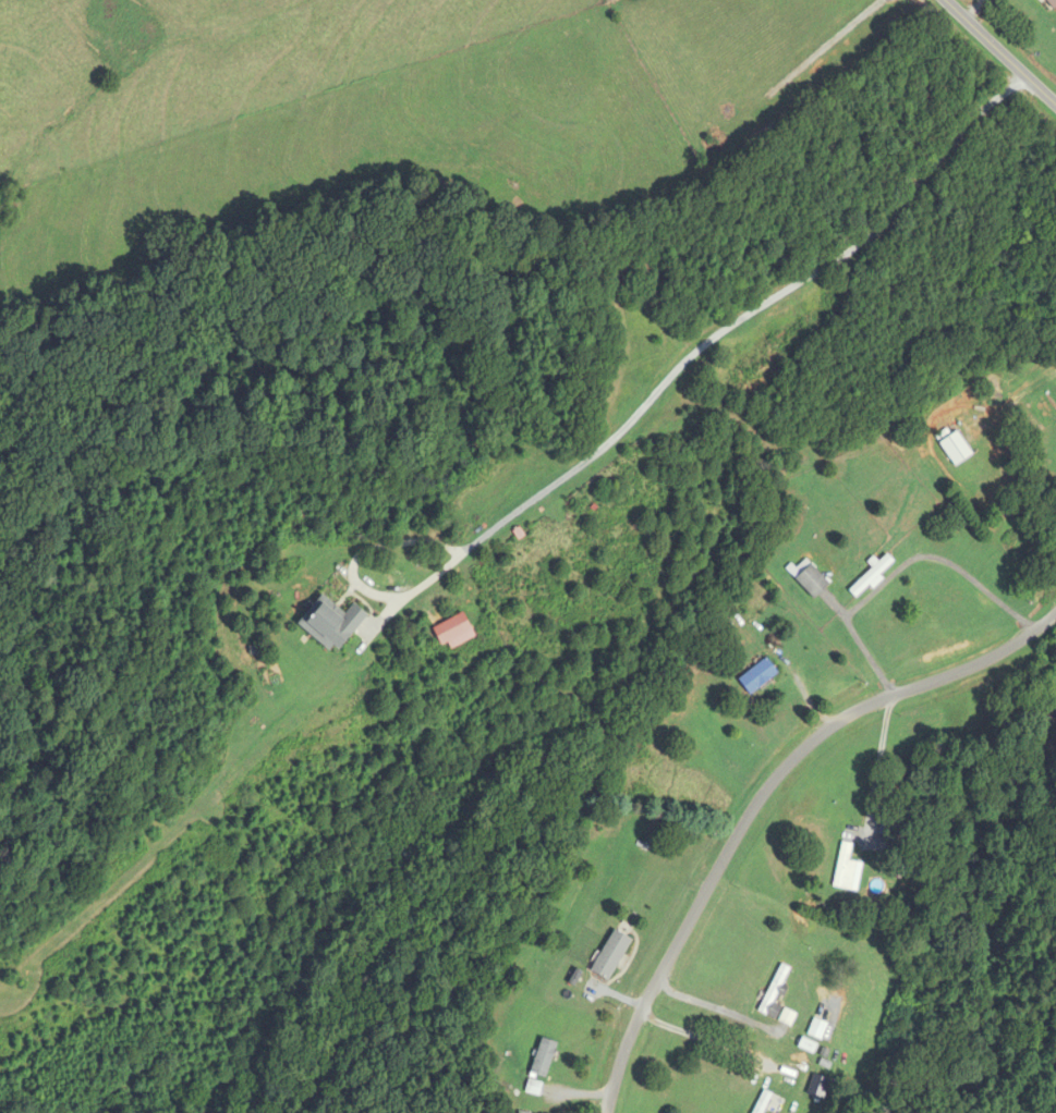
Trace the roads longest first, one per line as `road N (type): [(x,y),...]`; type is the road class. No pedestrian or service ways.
road 1 (residential): [(1055,615),(1013,646),(828,725),(781,771),(727,851),(618,1045),(599,1112)]
road 2 (residential): [(1055,102),(956,0)]

